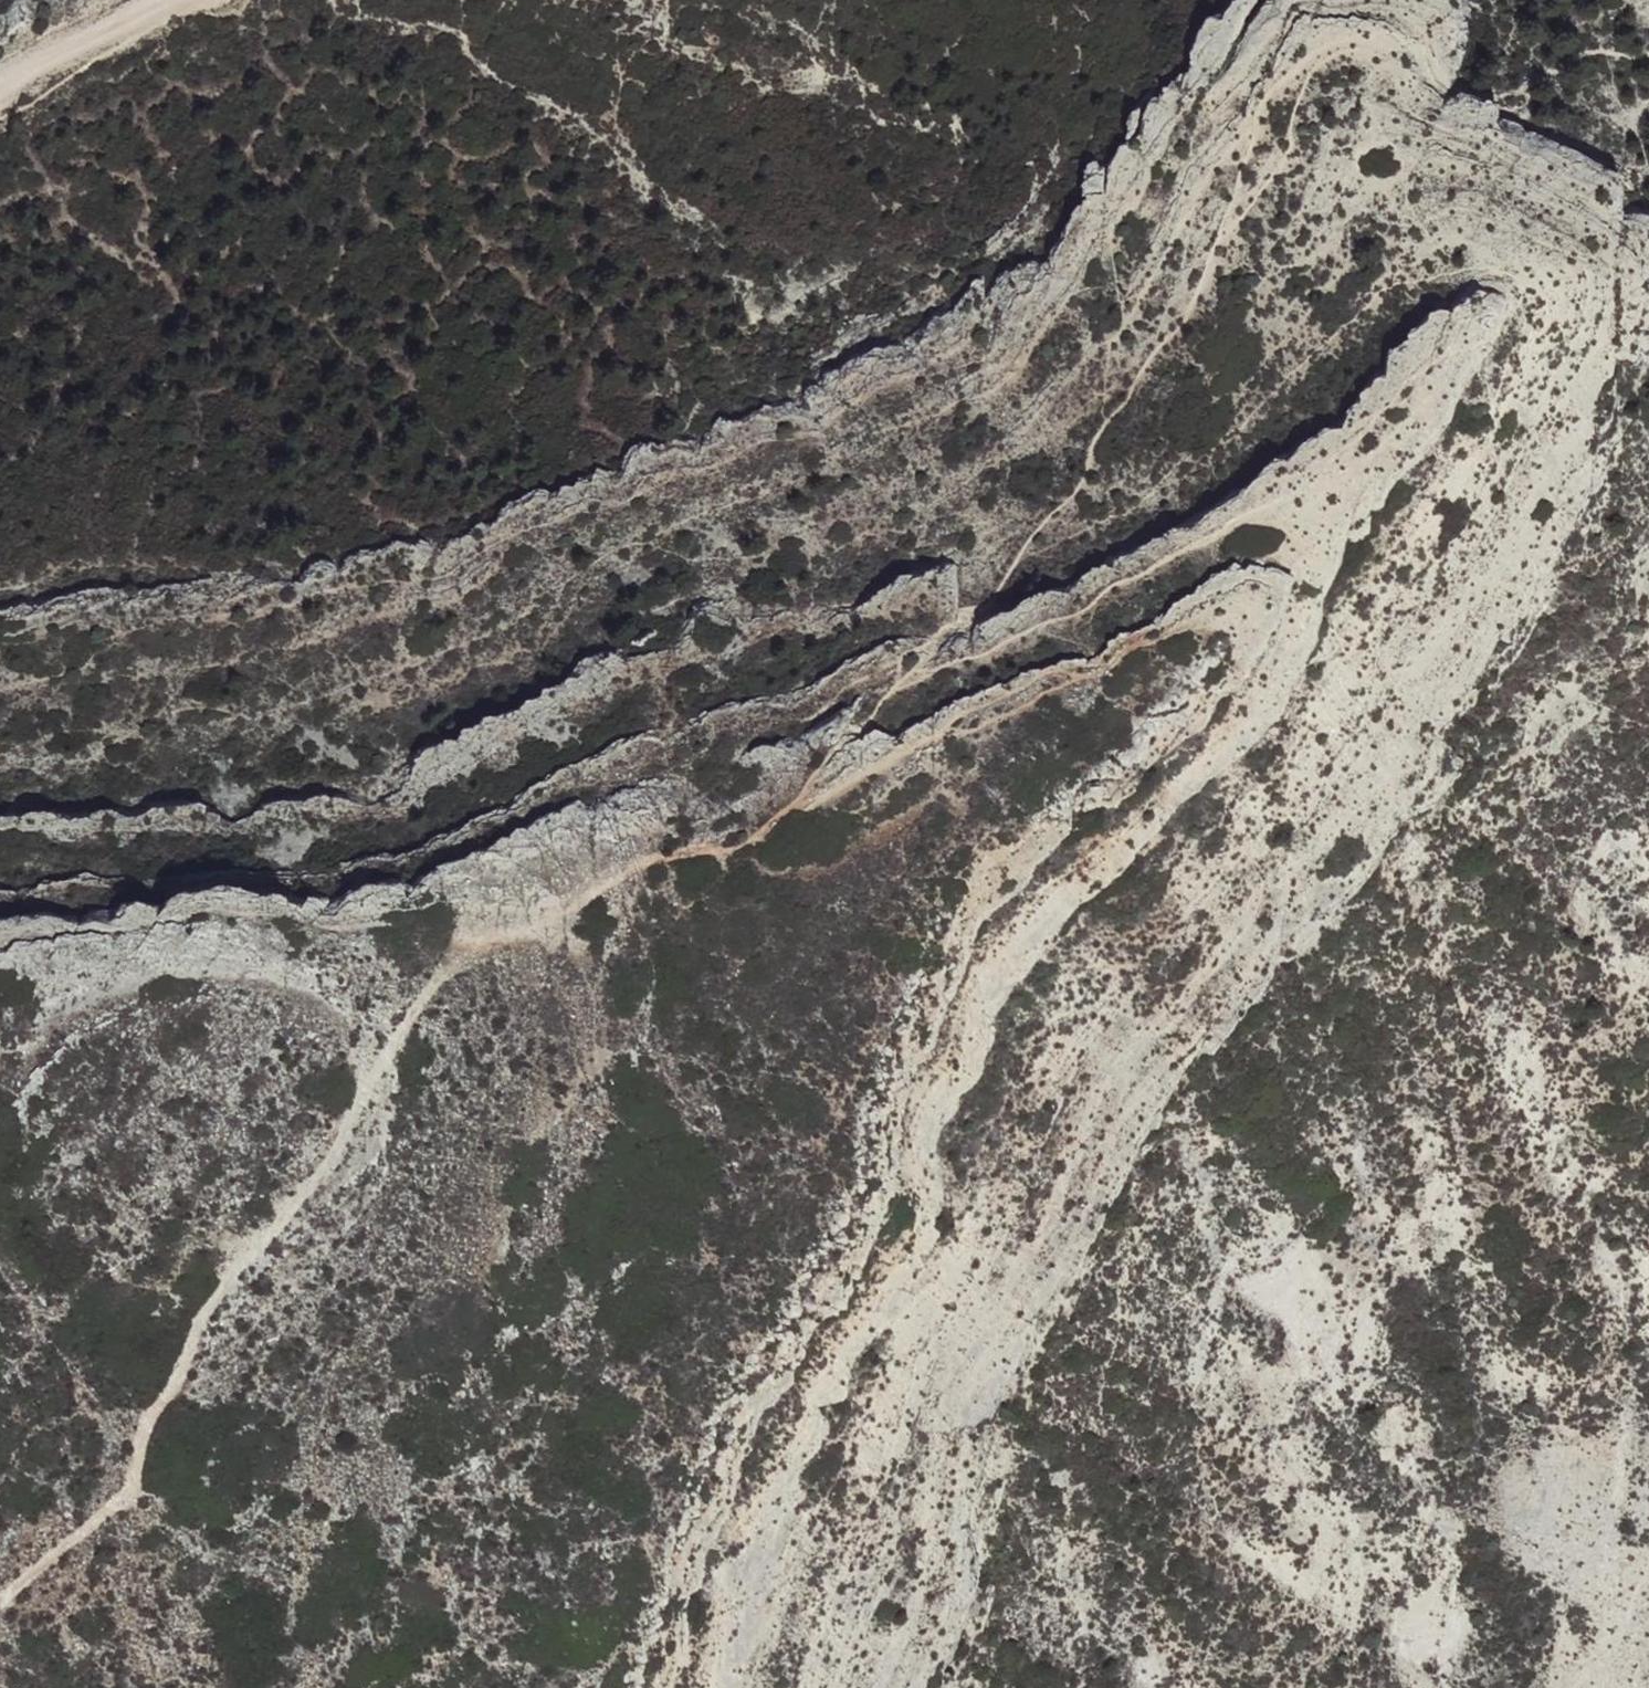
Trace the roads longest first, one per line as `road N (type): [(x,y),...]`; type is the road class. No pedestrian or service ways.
road 1 (track): [(0,95),(171,0)]

